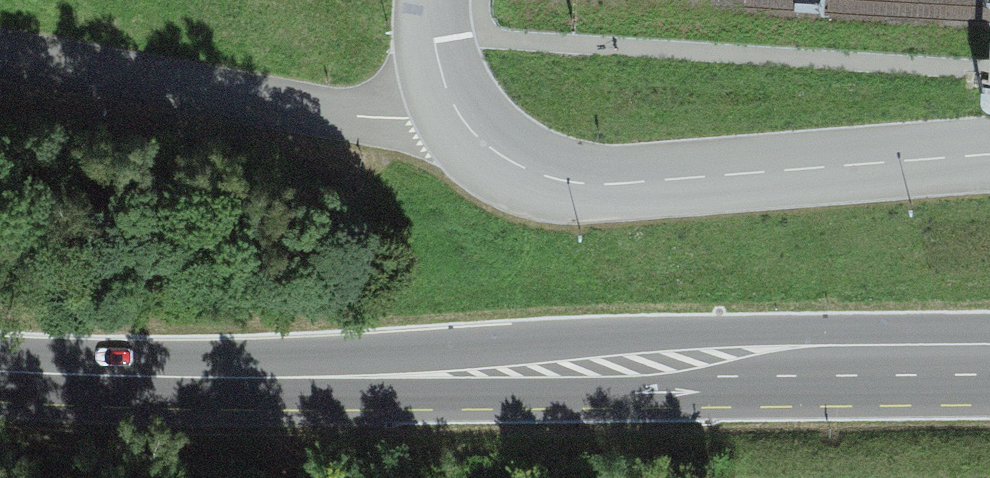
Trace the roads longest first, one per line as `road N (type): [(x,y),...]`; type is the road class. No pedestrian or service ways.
road 1 (primary): [(989,367),(247,381),(0,374)]
road 2 (unclassified): [(456,111),(518,165),(578,183),(989,151)]
road 3 (unclassified): [(0,56),(356,117),(456,111)]

